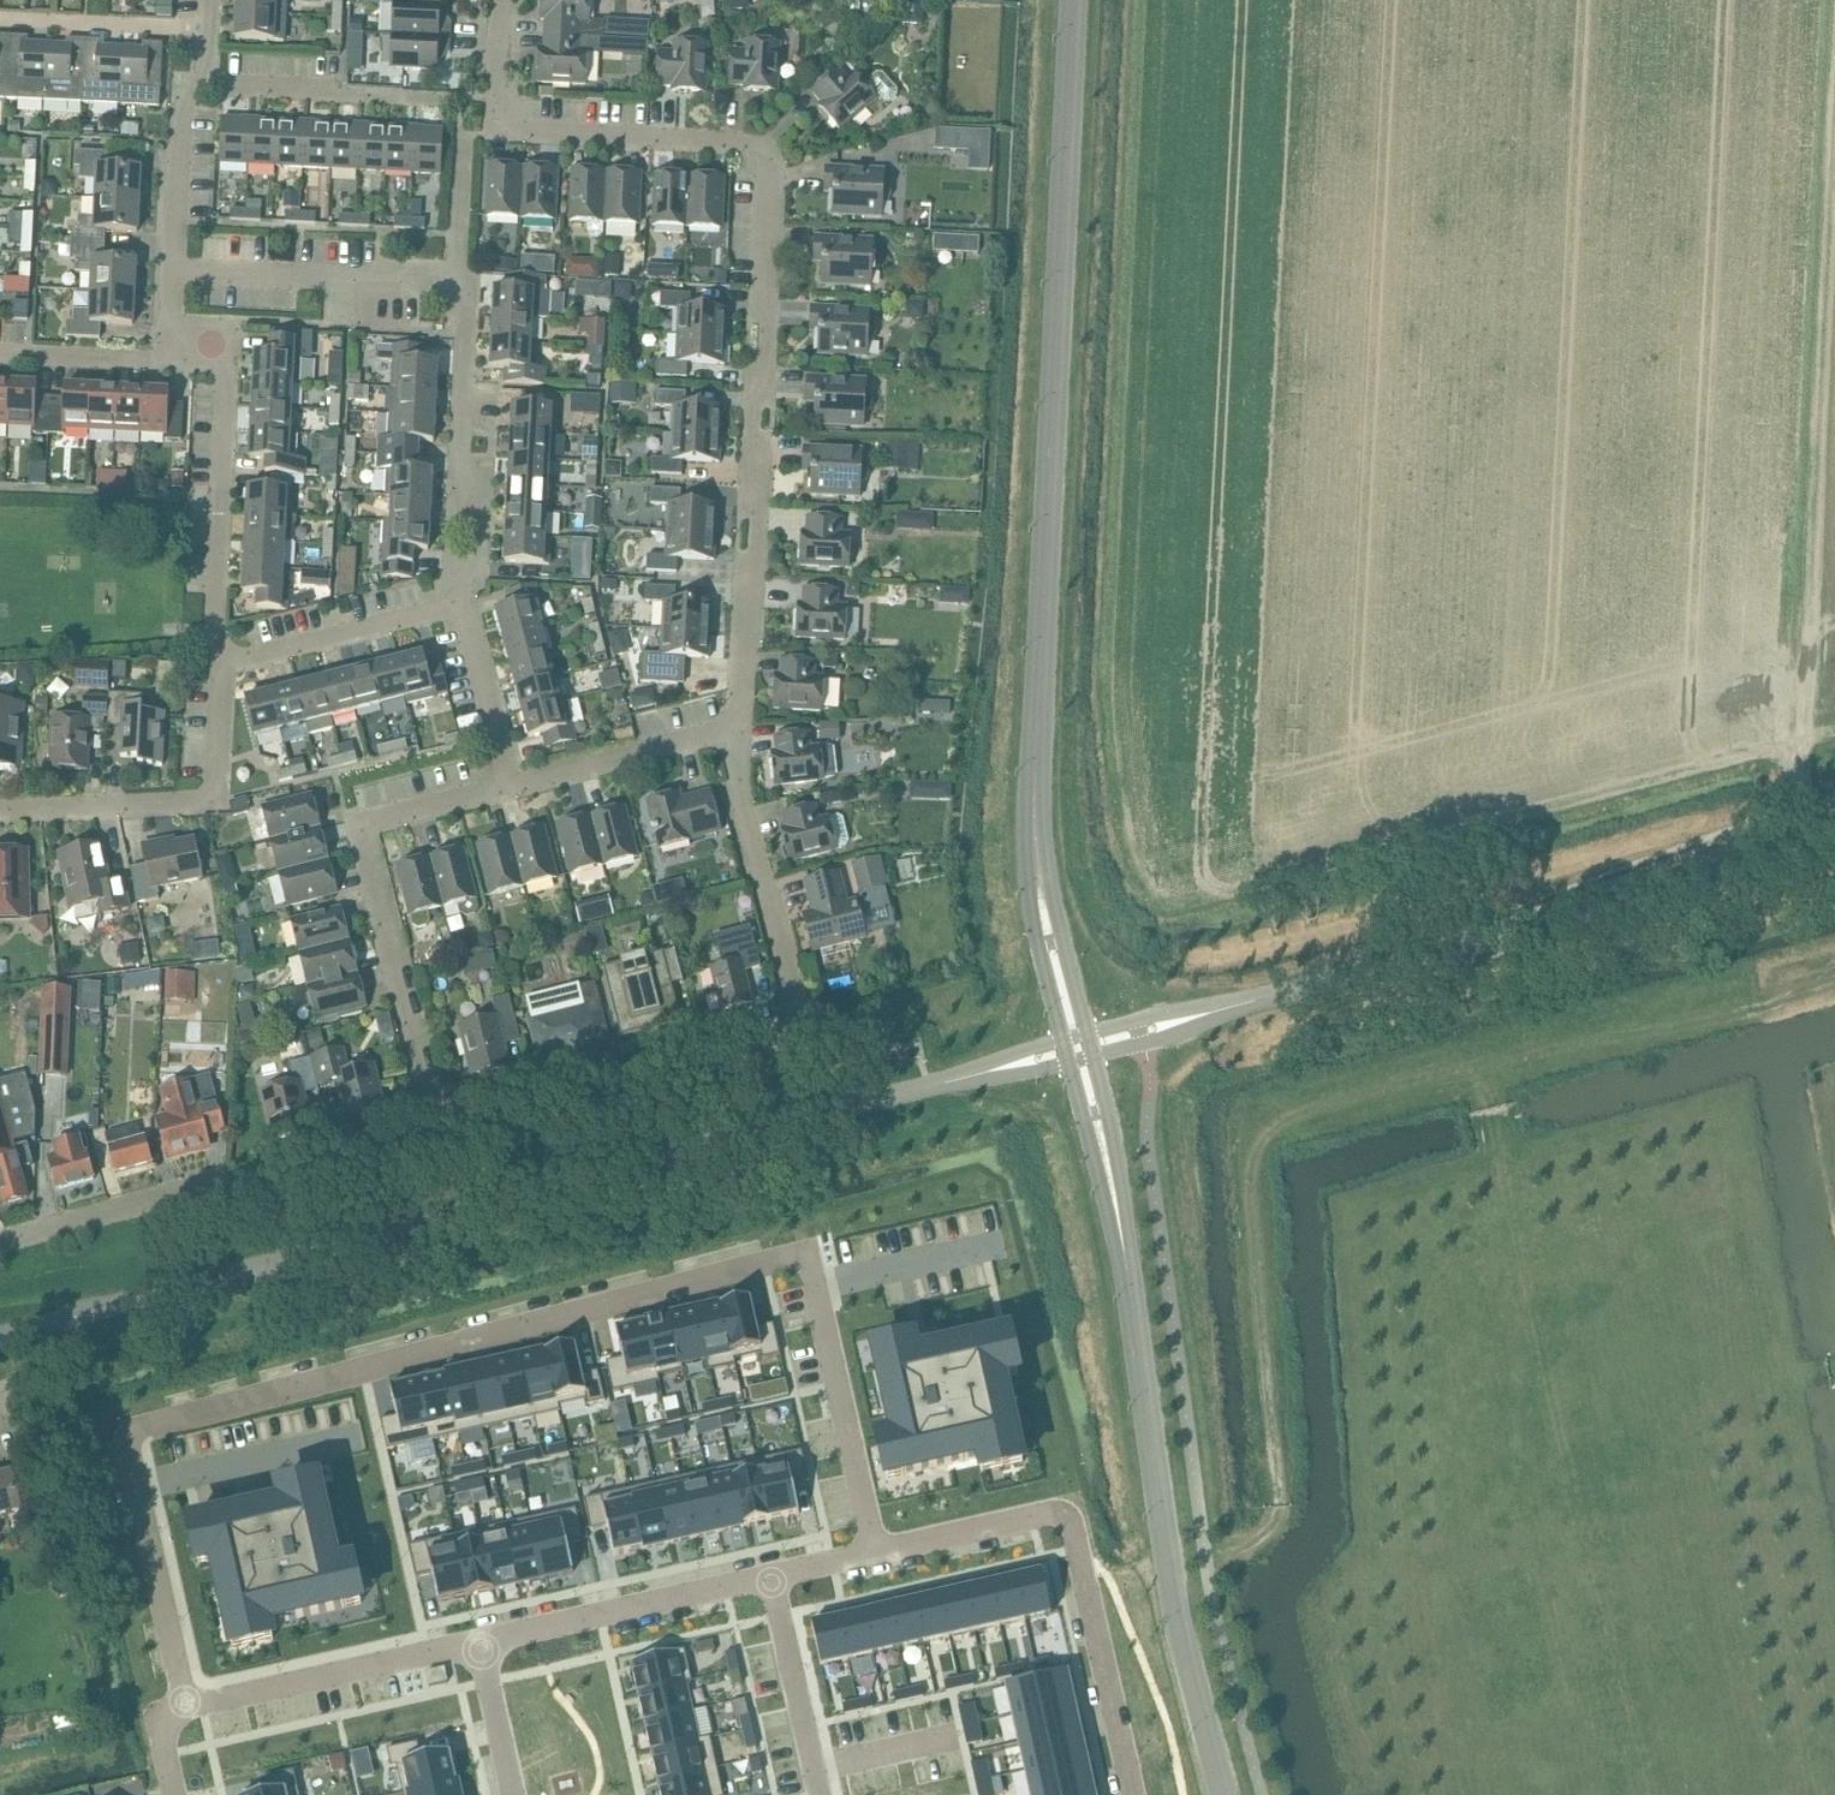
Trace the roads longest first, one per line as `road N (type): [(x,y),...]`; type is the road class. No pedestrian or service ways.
road 1 (residential): [(184,1705),(128,1431),(806,1249),(875,1553)]
road 2 (track): [(1205,1561),(1253,1546),(1277,1516),(1249,1174),(1286,1118),(1757,1011),(1834,980)]
road 3 (tertiary): [(0,1338),(989,1072)]
road 4 (residential): [(737,729),(767,164),(742,145),(500,132),(502,0)]
road 5 (tertiary): [(1036,875),(1034,800),(1073,0)]
road 6 (residential): [(438,1131),(803,1034),(738,797),(737,729)]
road 7 (tertiary): [(1210,1013),(1834,850)]
road 8 (tertiary): [(1222,1794),(1176,1610),(1110,1183)]
road 9 (residential): [(1133,1794),(1073,1527),(1056,1511),(875,1553)]
road 10 (residential): [(438,1131),(359,826),(509,787)]
road 11 (track): [(1448,952),(1475,931),(1553,898),(1834,799)]
road 12 (residential): [(0,809),(216,797),(221,667)]
road 13 (residential): [(221,667),(215,633),(229,391),(217,368),(195,357)]
road 14 (residential): [(460,603),(463,280)]
road 15 (residential): [(483,1646),(184,1705)]
road 16 (residential): [(768,1578),(483,1646)]
road 17 (residential): [(173,266),(463,280)]
road 18 (residential): [(457,100),(205,86)]
road 19 (residential): [(221,667),(460,603)]
road 20 (residential): [(509,787),(737,729)]
road 21 (residential): [(0,1244),(226,1185)]
road 22 (residential): [(768,1578),(818,1794)]
road 23 (residential): [(226,1185),(438,1131)]
road 24 (residential): [(0,19),(207,27)]
road 25 (residential): [(173,266),(184,84),(205,86)]
road 26 (residential): [(195,357),(0,353)]
road 27 (residential): [(509,787),(460,603)]
road 28 (tertiary): [(1036,875),(1035,938),(1062,1041)]
road 29 (tertiary): [(1087,1035),(1061,931),(1036,875)]
road 30 (track): [(1797,810),(1804,656)]
road 31 (residential): [(515,1794),(483,1646)]
road 32 (residential): [(463,280),(456,252),(461,141)]
road 33 (tertiary): [(1110,1183),(1108,1118),(1093,1057)]
road 34 (tertiary): [(1068,1064),(1110,1183)]
road 35 (tertiary): [(1093,1057),(1210,1013)]
road 36 (tertiary): [(1210,1013),(1087,1035)]

